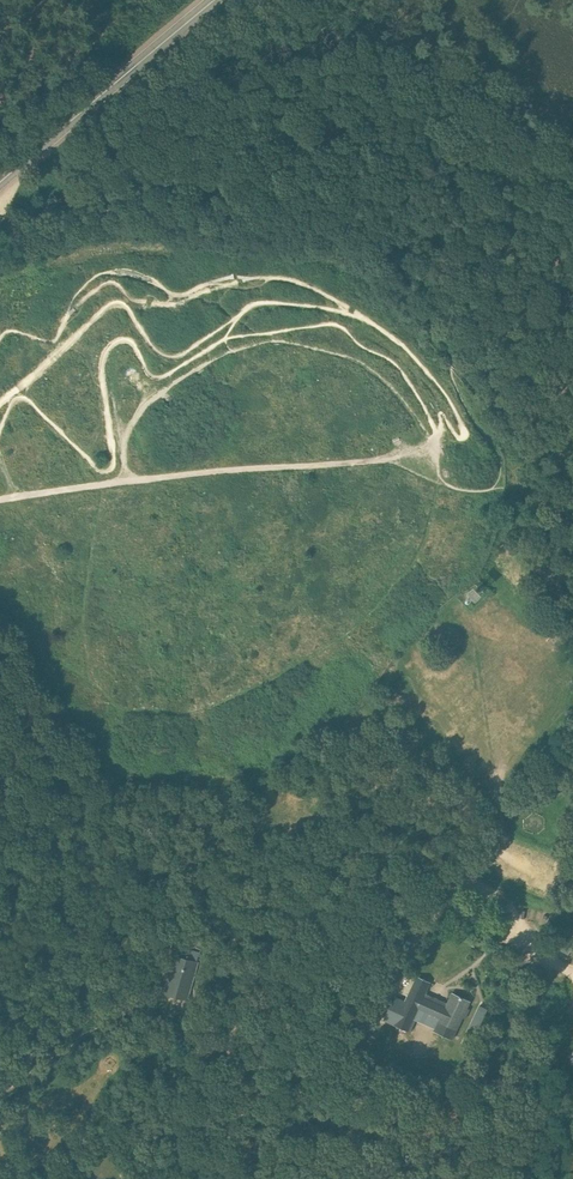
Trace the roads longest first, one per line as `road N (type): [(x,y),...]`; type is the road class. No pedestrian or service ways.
road 1 (track): [(108,484),(383,461),(441,484)]
road 2 (secondary): [(0,183),(213,0)]

